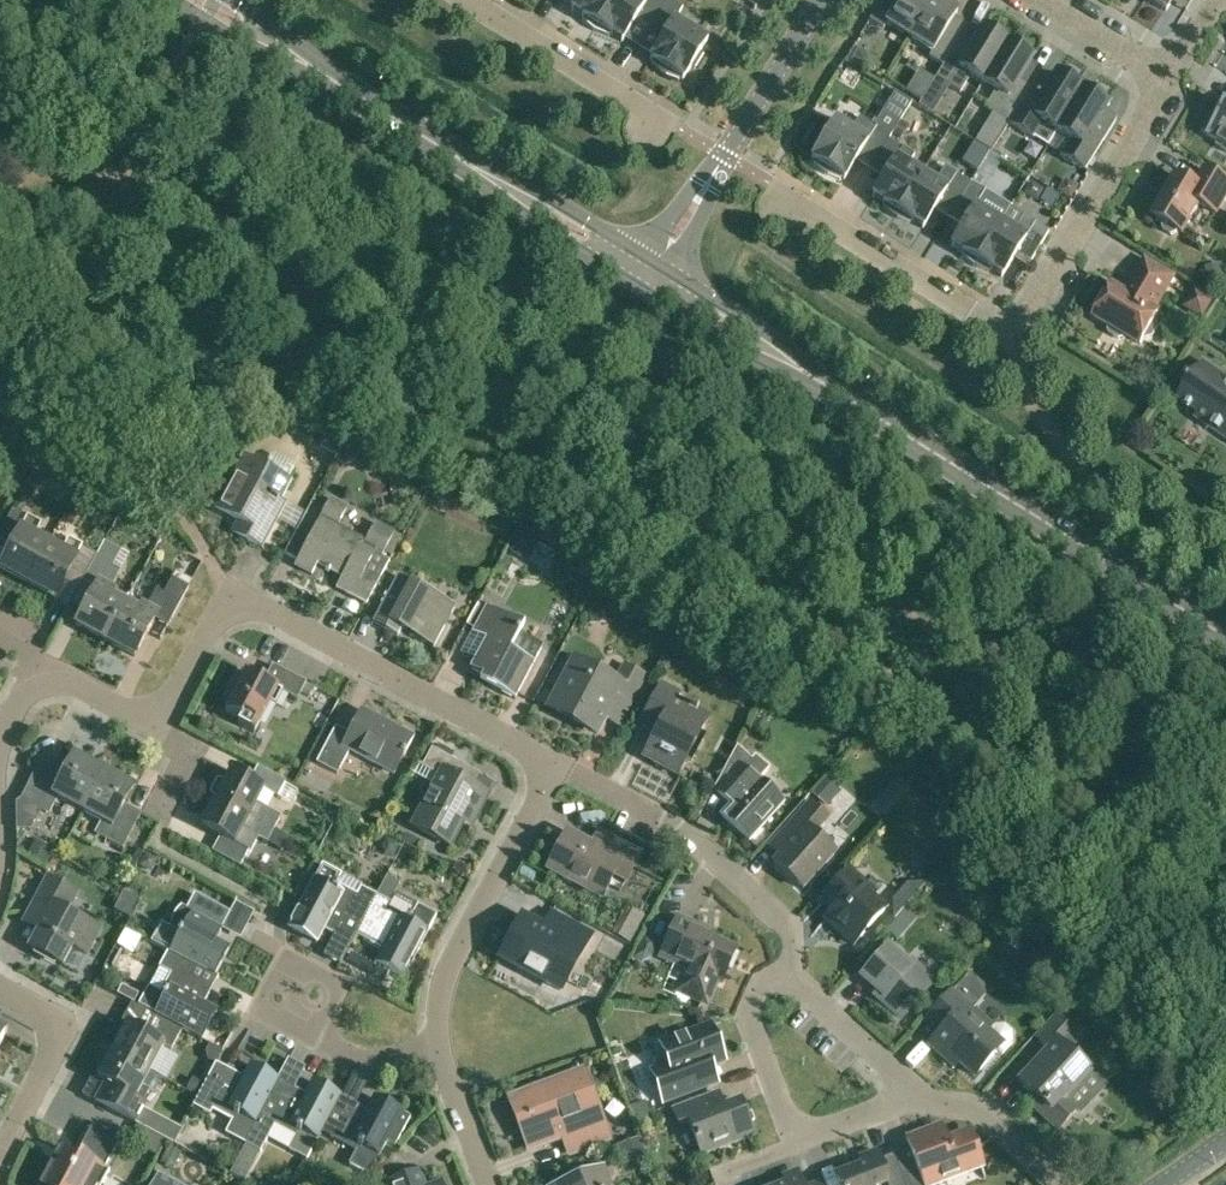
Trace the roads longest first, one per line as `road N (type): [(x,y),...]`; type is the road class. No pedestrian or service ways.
road 1 (secondary): [(1225,638),(652,281)]
road 2 (residential): [(771,182),(1018,327),(1174,82)]
road 3 (residential): [(557,767),(246,603),(223,611),(159,731)]
road 4 (secondary): [(652,281),(334,82)]
road 5 (residential): [(652,281),(824,0)]
road 6 (residential): [(441,1045),(442,999),(459,949),(557,767)]
road 7 (residential): [(679,127),(468,0)]
road 8 (residential): [(0,1161),(56,1054),(56,1034),(0,992)]
road 9 (residential): [(799,1147),(753,1021),(756,1000),(790,977)]
road 10 (secondary): [(172,0),(264,57),(334,82)]
road 11 (residential): [(441,1045),(367,1063),(322,1039),(297,993)]
road 12 (residential): [(911,1106),(873,1047),(790,977)]
road 13 (residential): [(1054,1184),(1039,1159),(972,1107),(911,1106)]
road 14 (residential): [(1174,82),(1042,0)]
road 15 (residential): [(790,977),(795,933),(715,866)]
road 16 (residential): [(488,1184),(441,1045)]
road 17 (secondary): [(334,82),(231,0)]
road 18 (residential): [(668,825),(557,767)]
road 19 (residential): [(45,689),(81,693),(159,731)]

